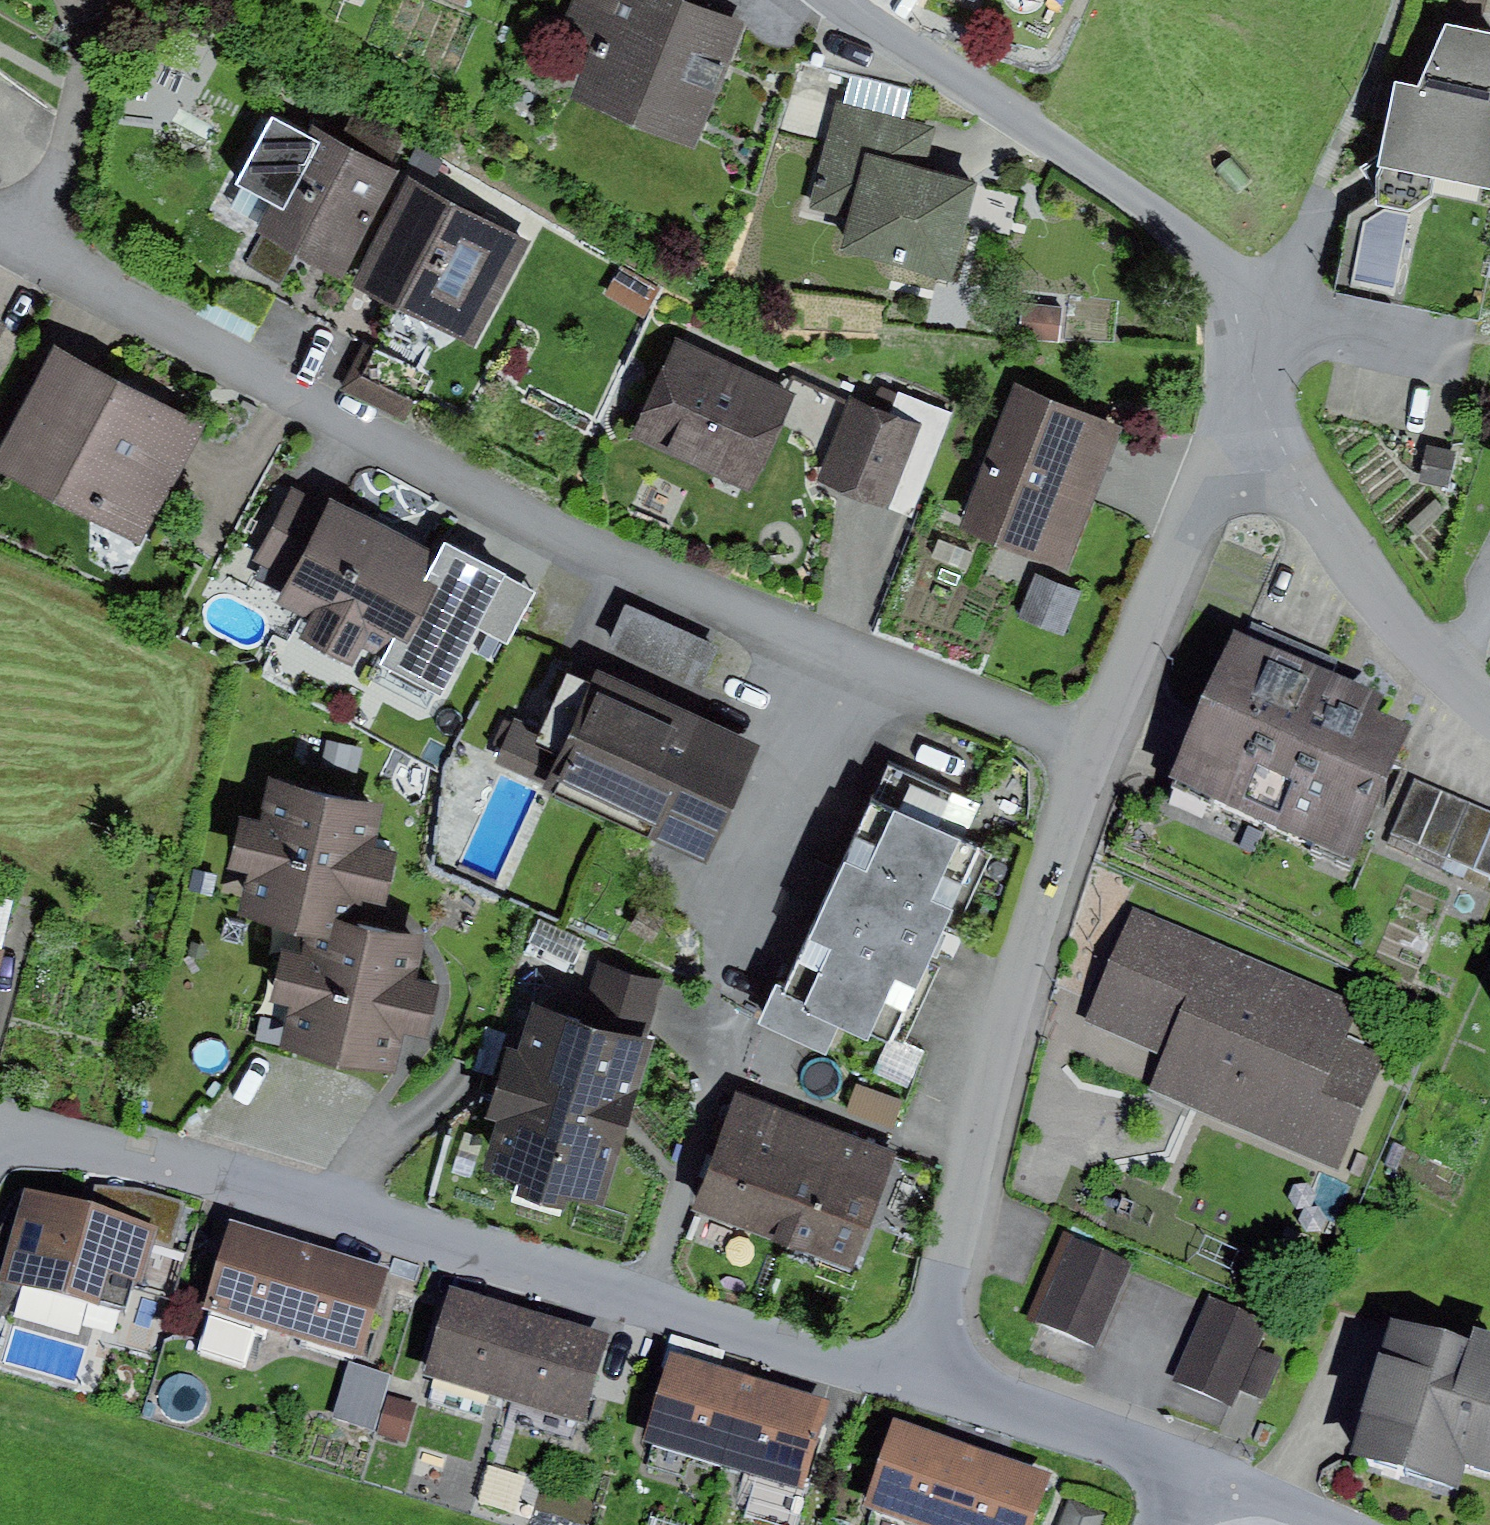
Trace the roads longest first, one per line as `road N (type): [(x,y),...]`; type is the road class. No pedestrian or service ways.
road 1 (residential): [(1094,750),(841,659),(0,237)]
road 2 (residential): [(0,1136),(144,1158),(918,1380)]
road 3 (residential): [(1094,750),(1014,997),(918,1380)]
road 4 (residential): [(1254,436),(1238,295),(1217,255),(833,0)]
road 5 (residential): [(1489,709),(1419,650),(1254,436)]
road 6 (residential): [(1254,436),(1192,517),(1094,750)]
road 7 (residential): [(918,1380),(1183,1469)]
road 8 (residential): [(1183,1469),(1333,1524)]

